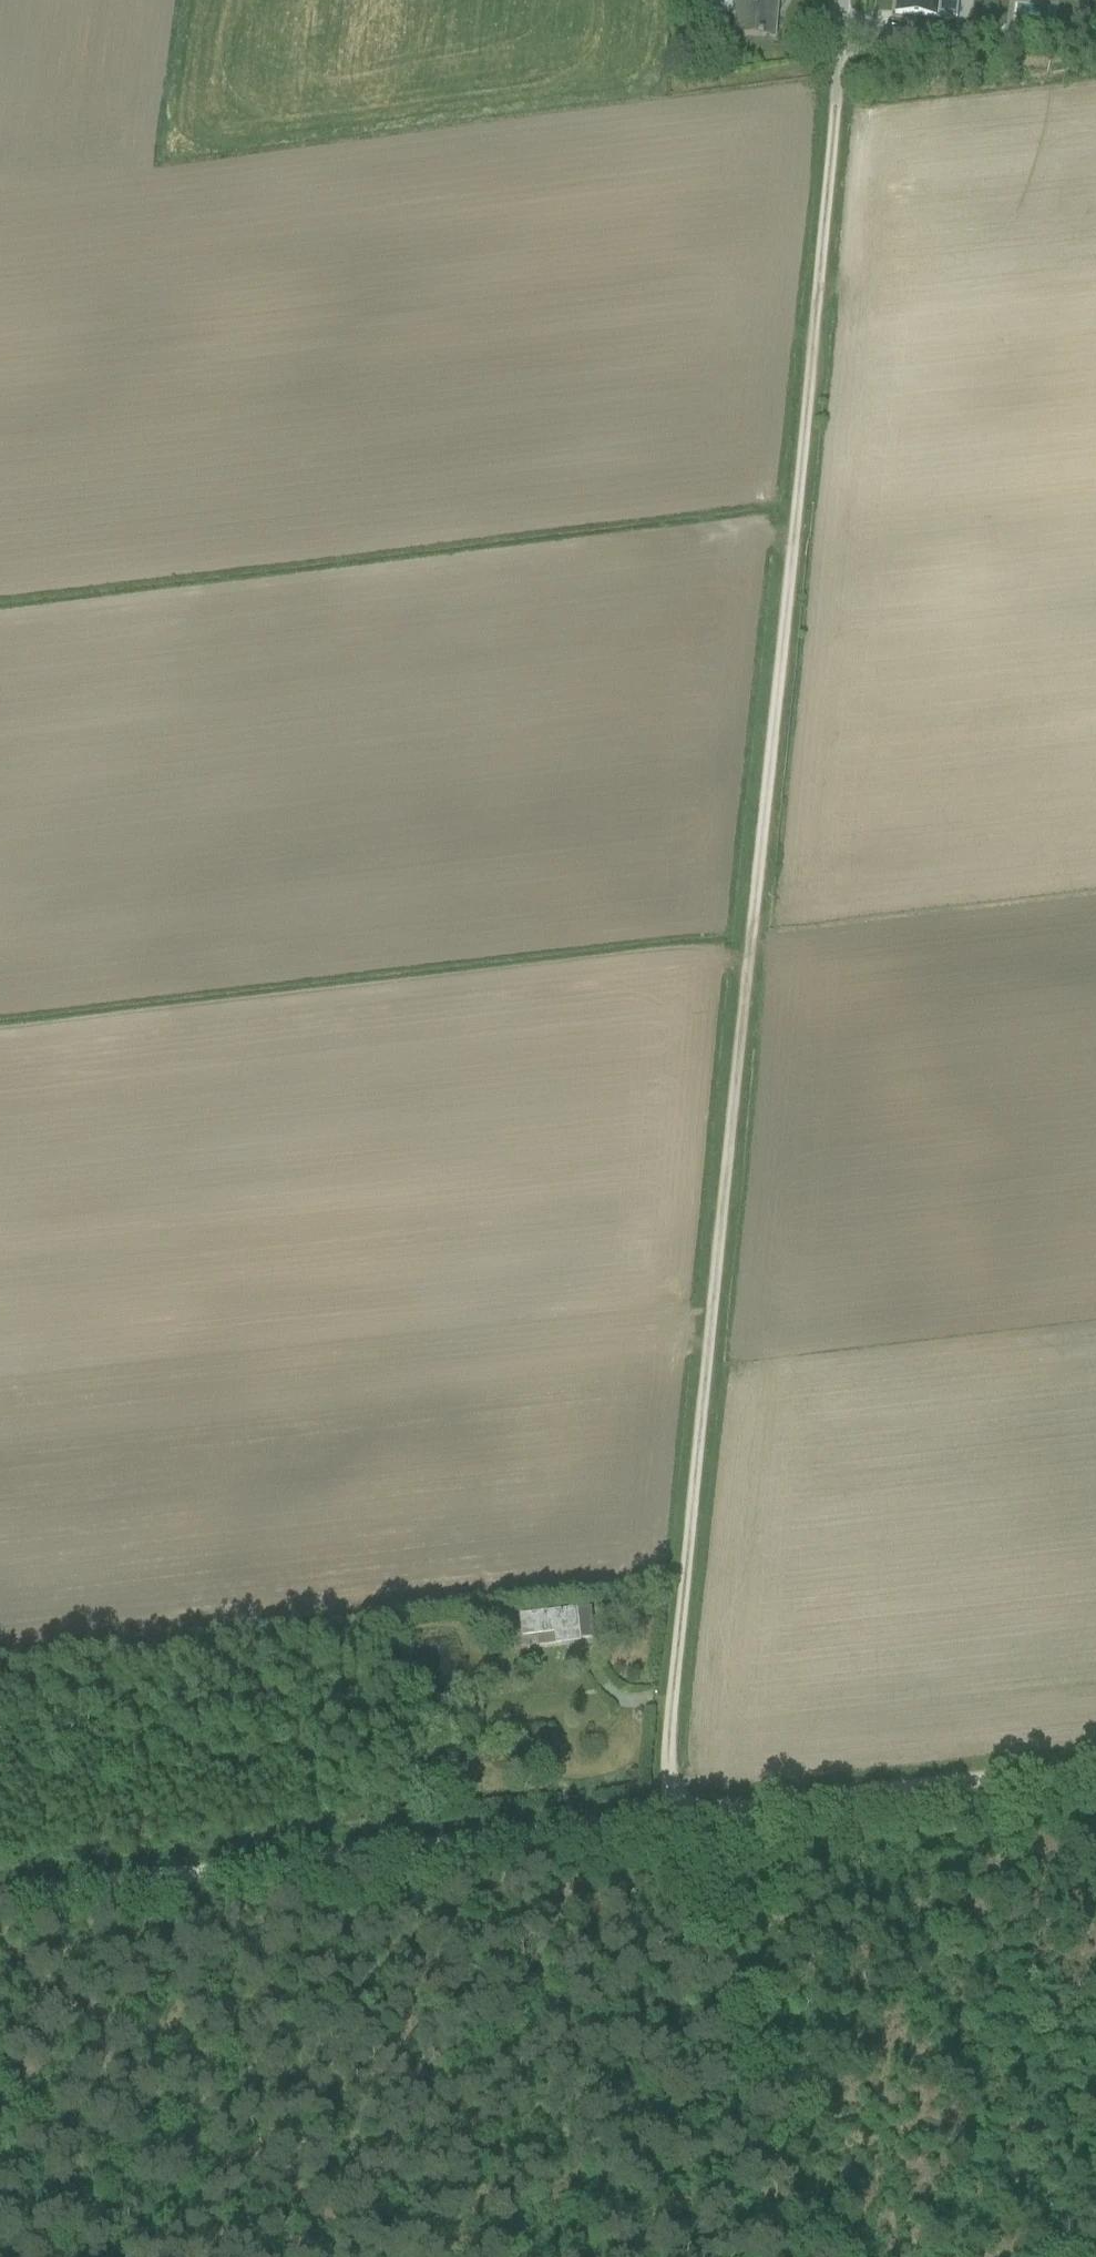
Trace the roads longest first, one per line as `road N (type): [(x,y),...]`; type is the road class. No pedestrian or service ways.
road 1 (track): [(665,1822),(661,1763),(837,45)]
road 2 (track): [(0,1898),(1095,1777)]

